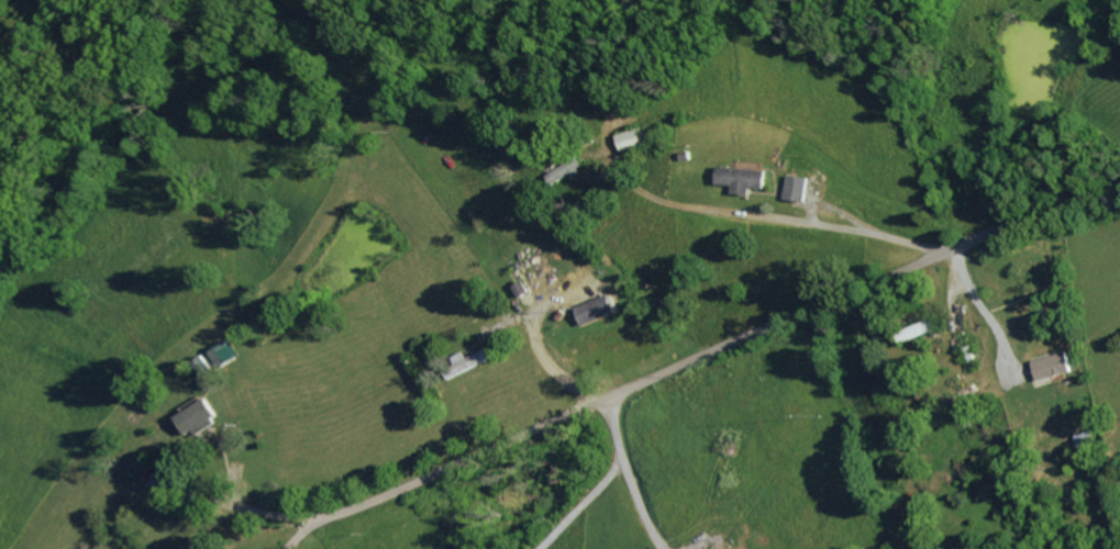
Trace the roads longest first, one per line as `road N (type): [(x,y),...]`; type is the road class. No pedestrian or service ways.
road 1 (residential): [(328,517),(957,245),(1119,183)]

